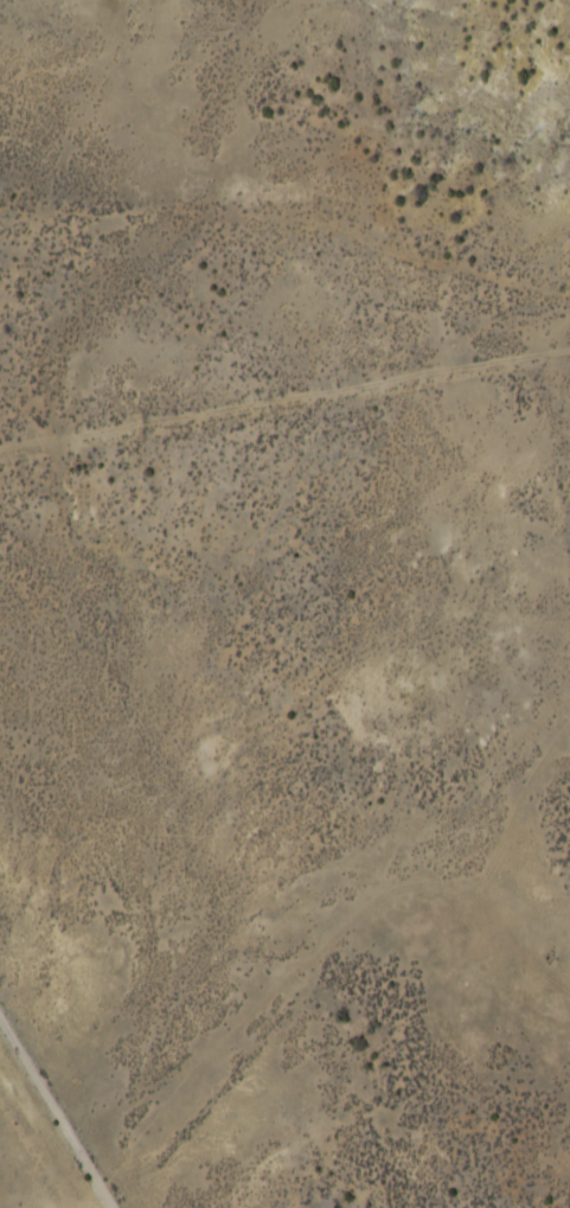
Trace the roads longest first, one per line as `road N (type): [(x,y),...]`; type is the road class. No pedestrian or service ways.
road 1 (track): [(0,219),(58,211),(300,224),(569,293)]
road 2 (track): [(90,1207),(0,1060)]

